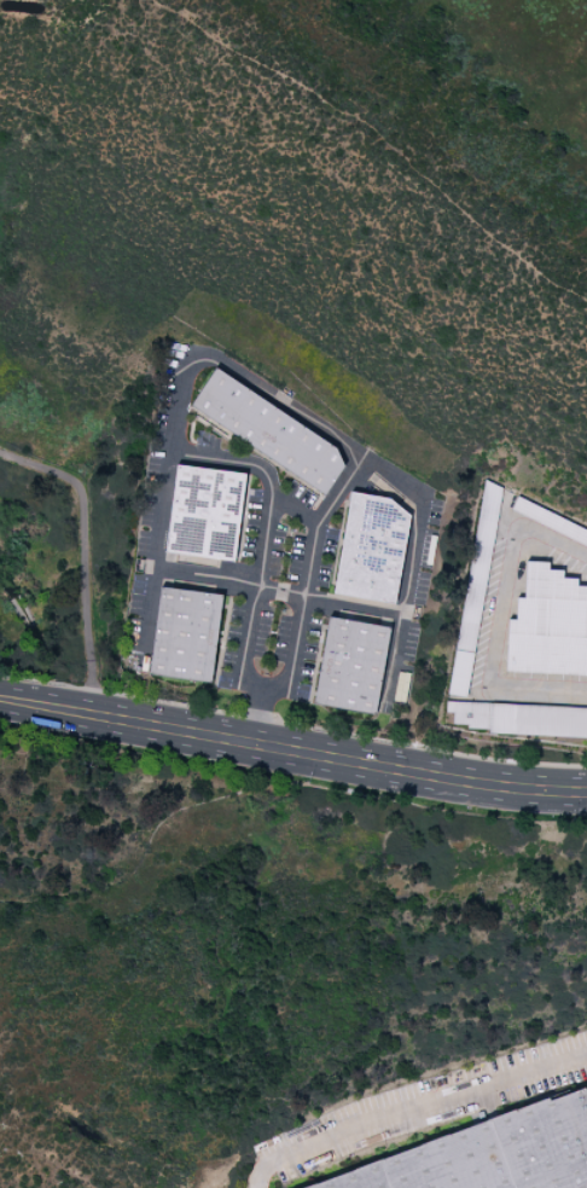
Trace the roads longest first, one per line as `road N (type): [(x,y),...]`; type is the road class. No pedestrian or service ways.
road 1 (tertiary): [(586,790),(451,780),(0,698)]

